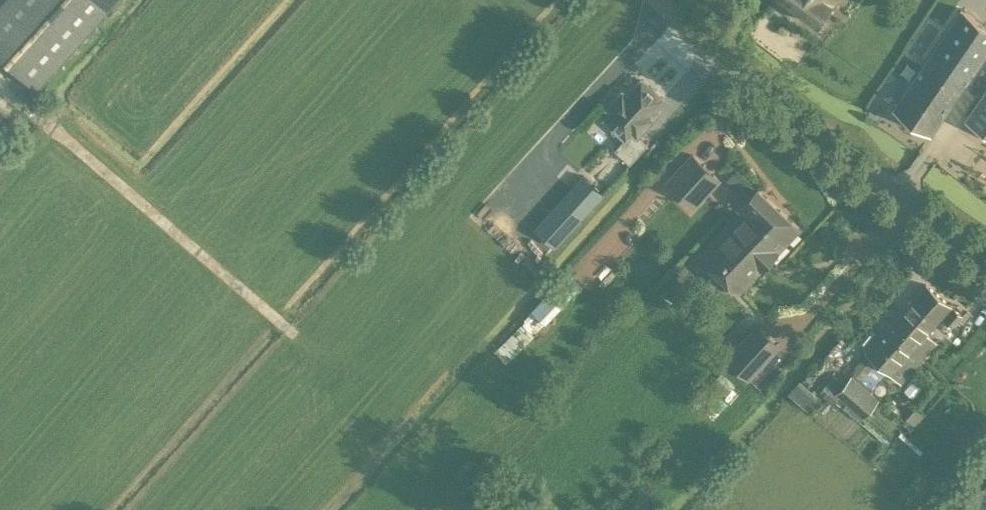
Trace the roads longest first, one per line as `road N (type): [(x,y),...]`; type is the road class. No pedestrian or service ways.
road 1 (unclassified): [(985,253),(796,118),(661,0)]
road 2 (track): [(36,100),(307,332)]

